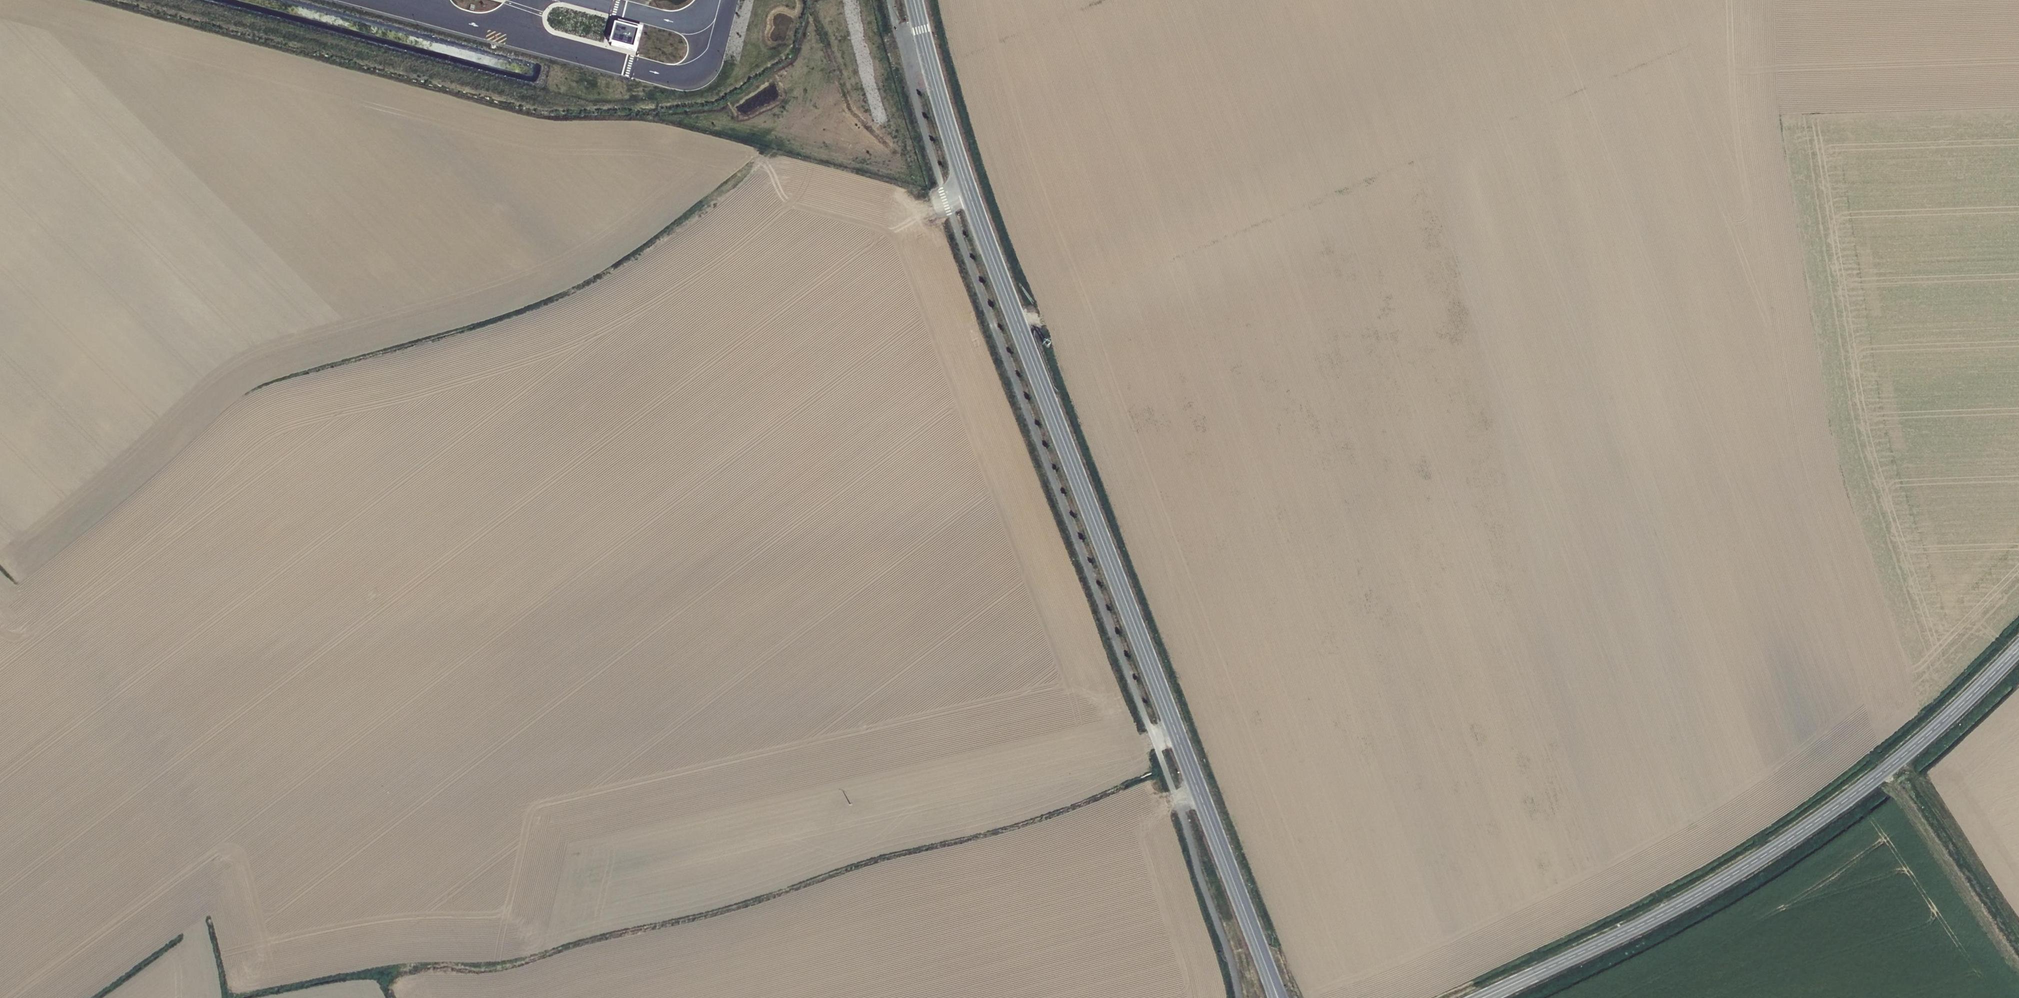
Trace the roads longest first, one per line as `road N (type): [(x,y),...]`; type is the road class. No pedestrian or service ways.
road 1 (tertiary): [(913,0),(987,246),(1268,973)]
road 2 (tertiary): [(2018,648),(1913,747),(1797,834),(1661,915),(1482,997)]

